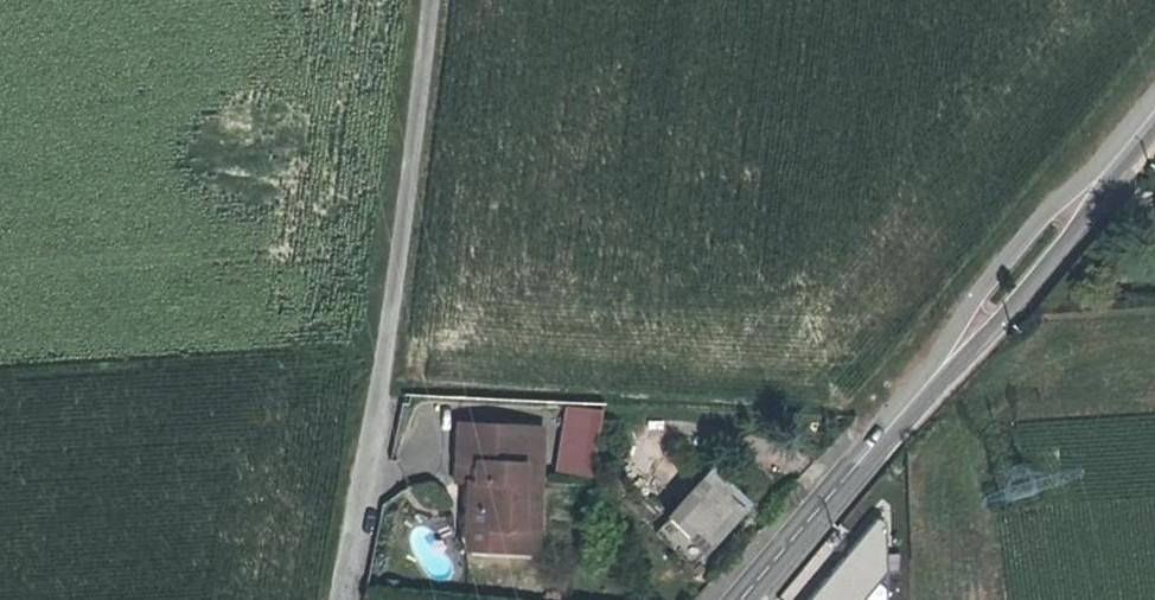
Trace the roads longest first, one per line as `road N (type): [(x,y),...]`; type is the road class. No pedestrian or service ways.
road 1 (tertiary): [(743,599),(1154,115)]
road 2 (unclassified): [(345,599),(432,0)]

